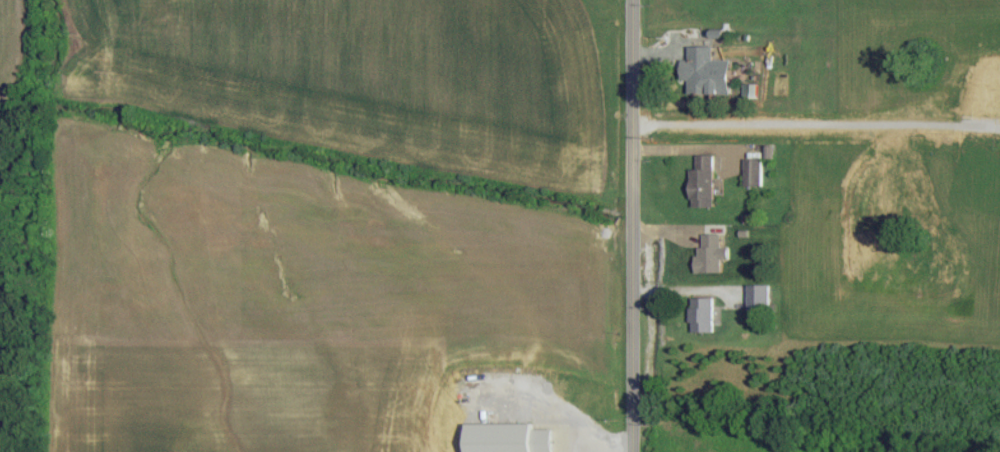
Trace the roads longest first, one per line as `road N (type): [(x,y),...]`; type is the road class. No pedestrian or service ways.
road 1 (tertiary): [(642,0),(637,451)]

